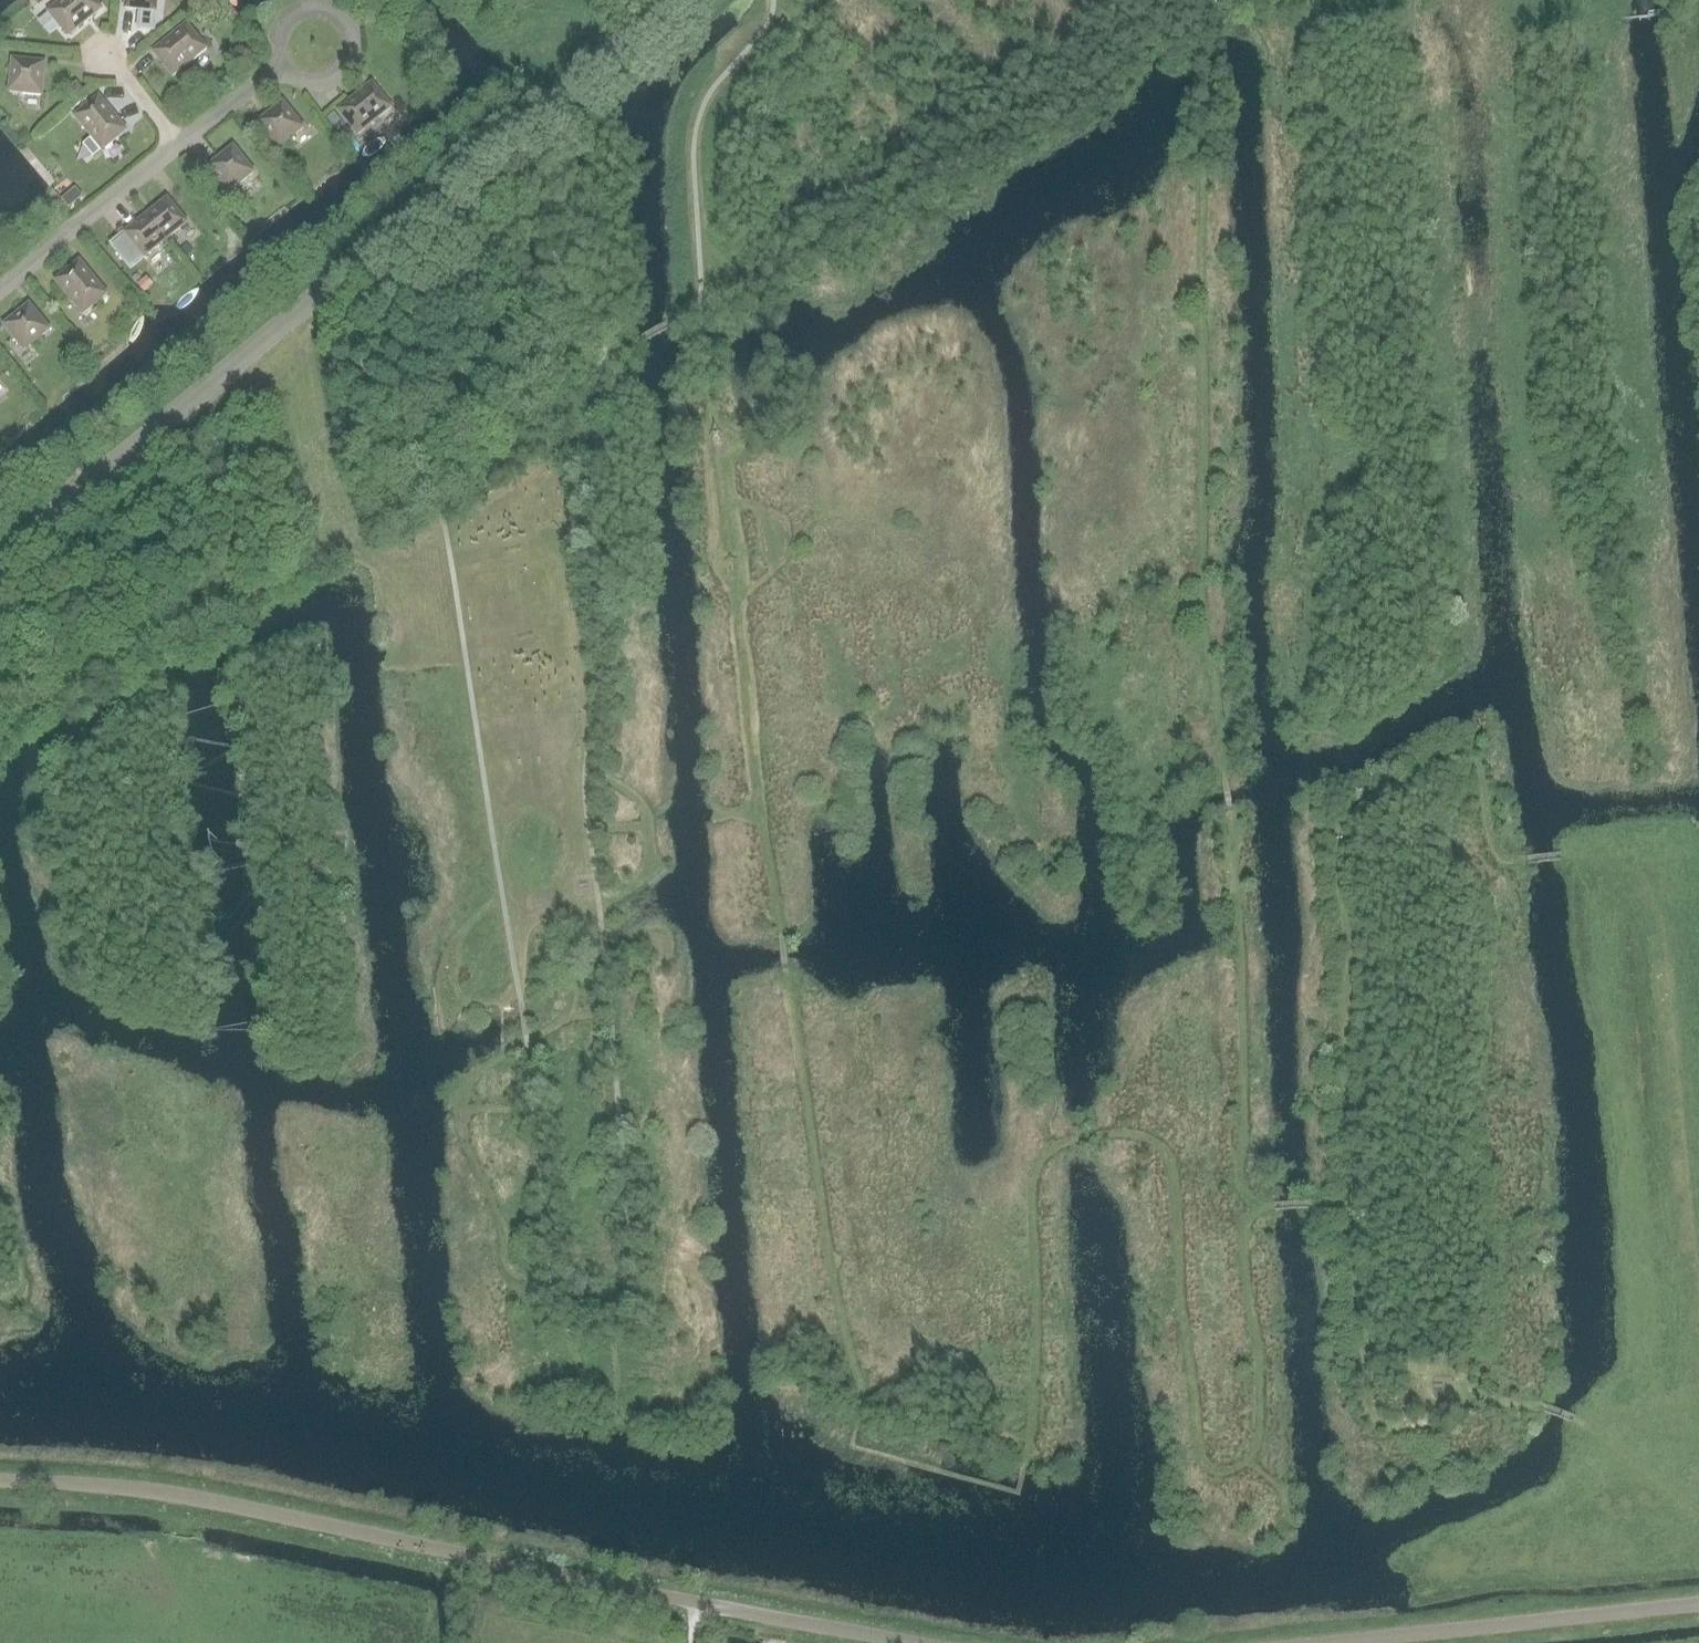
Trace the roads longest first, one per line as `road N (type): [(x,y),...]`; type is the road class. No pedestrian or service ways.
road 1 (unclassified): [(0,1480),(214,1502),(919,1642)]
road 2 (unclassified): [(0,560),(676,0)]
road 3 (unclassified): [(1334,1642),(1698,1605)]
road 4 (residential): [(0,291),(179,143)]
road 5 (residential): [(281,63),(280,28),(297,11),(321,8),(342,20),(350,55),(336,75),(312,82),(289,73)]
road 6 (residential): [(179,143),(281,63)]

